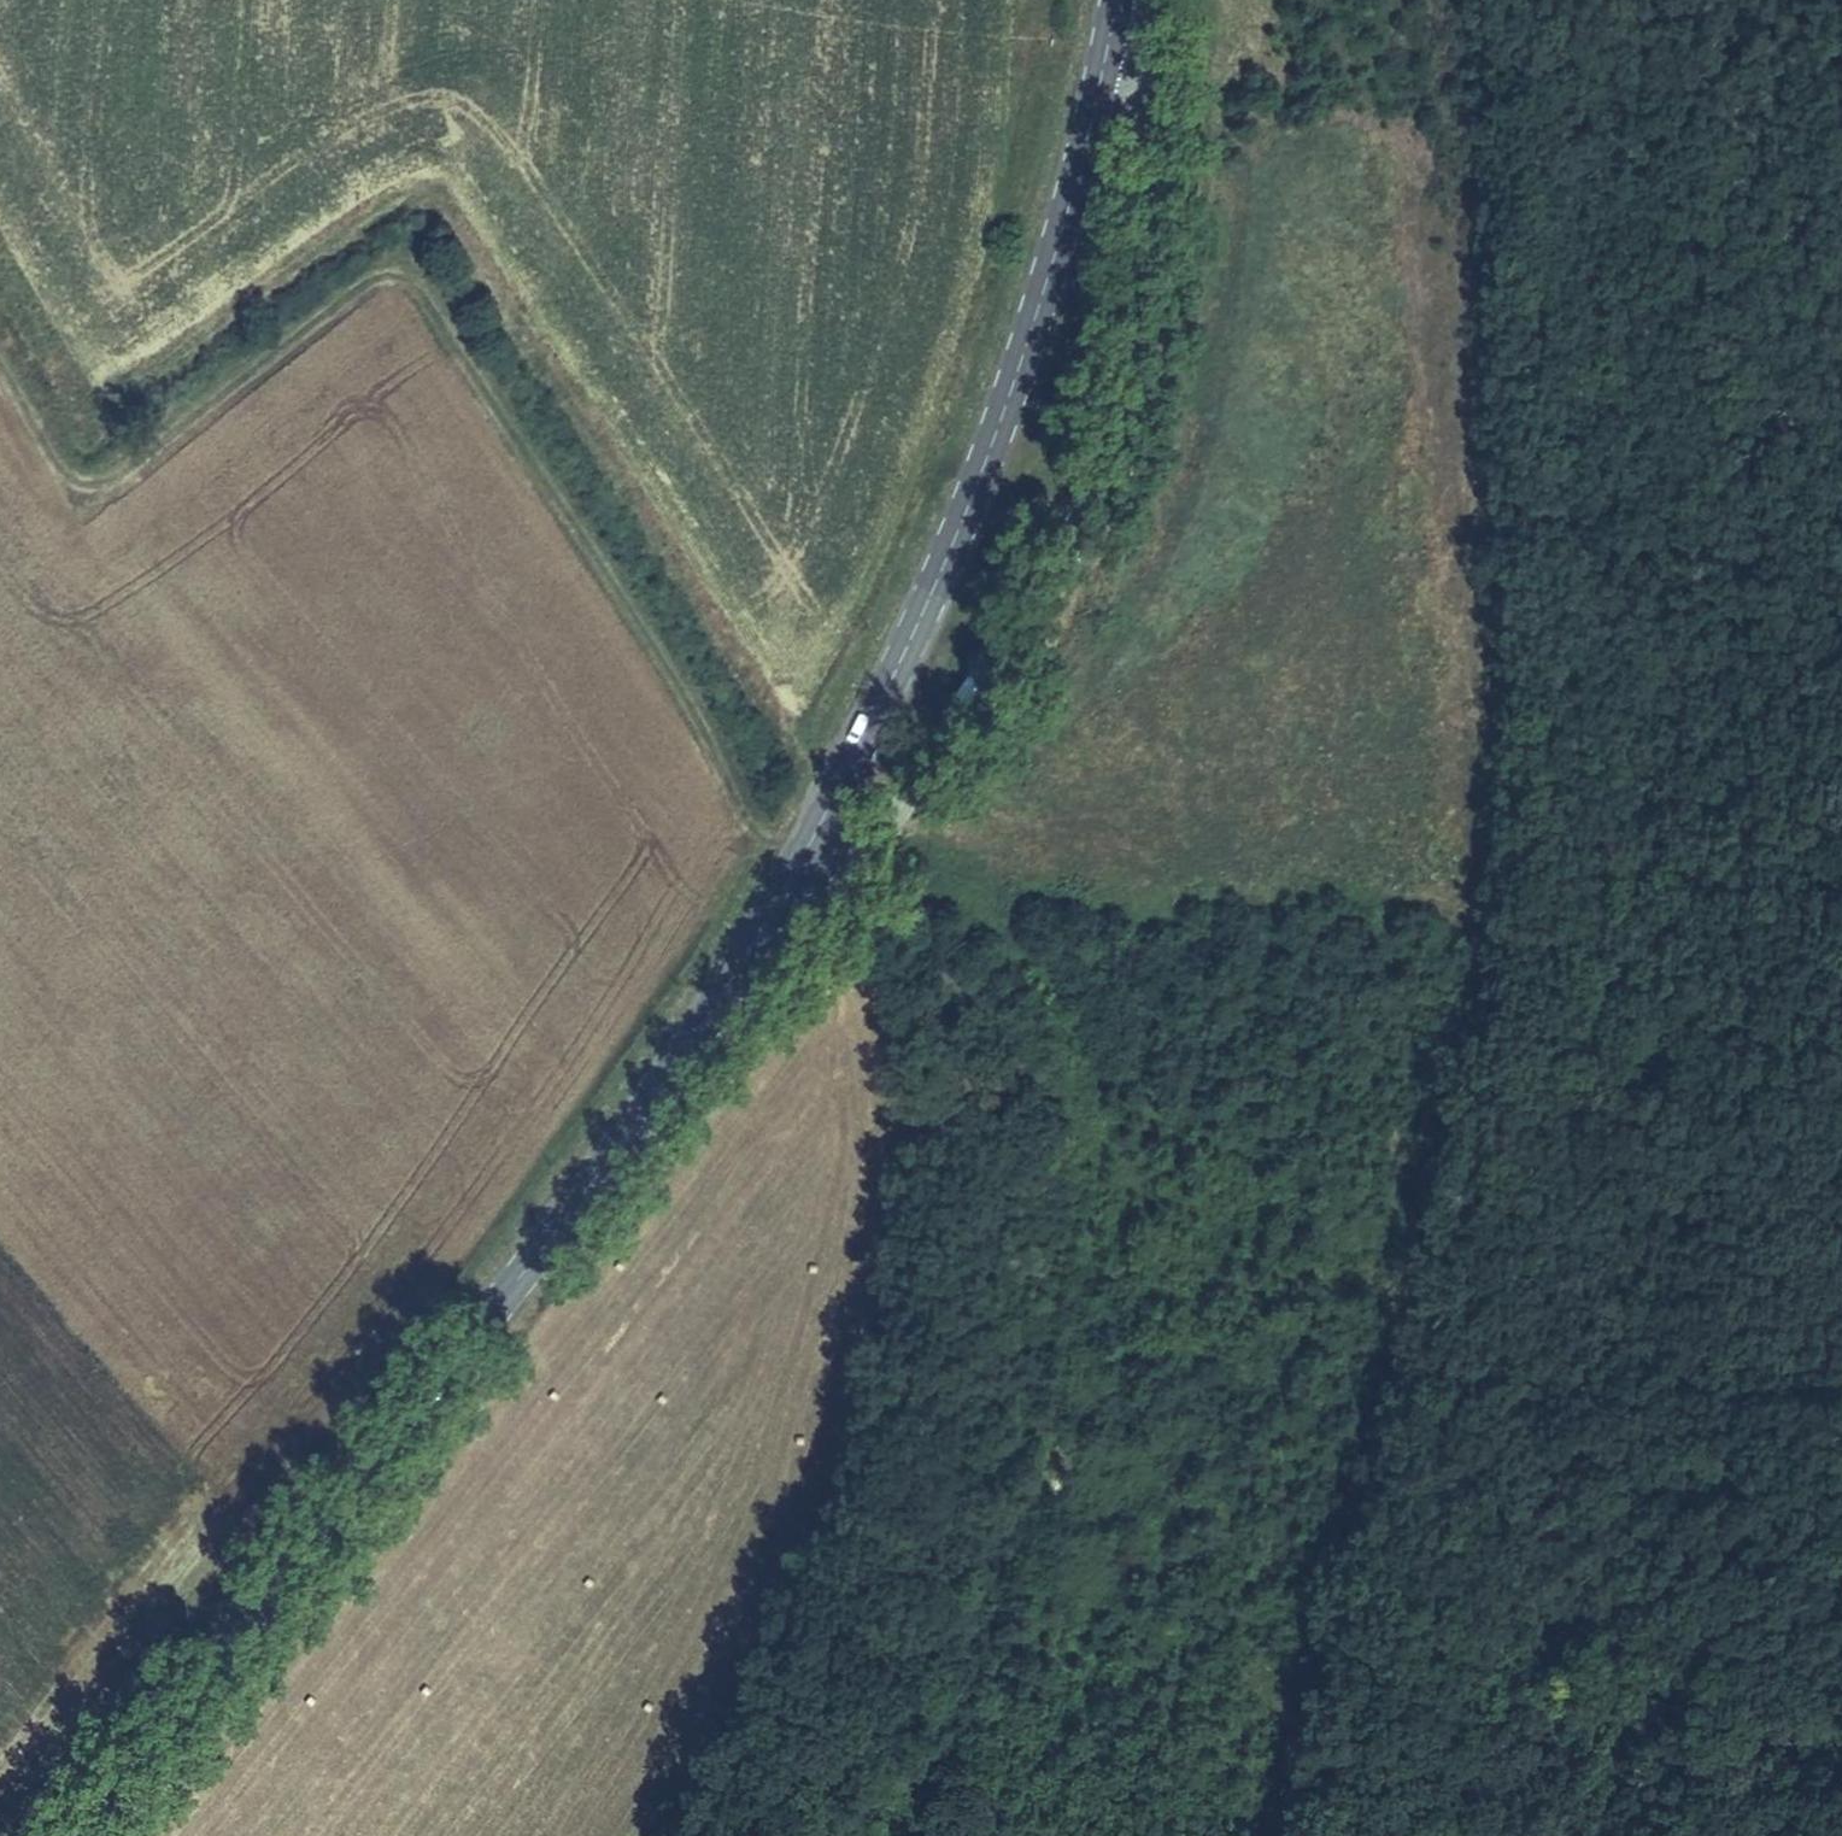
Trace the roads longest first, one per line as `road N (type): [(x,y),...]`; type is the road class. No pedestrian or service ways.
road 1 (secondary): [(1117,0),(1077,177),(1013,381),(796,896),(484,1317),(51,1835)]

